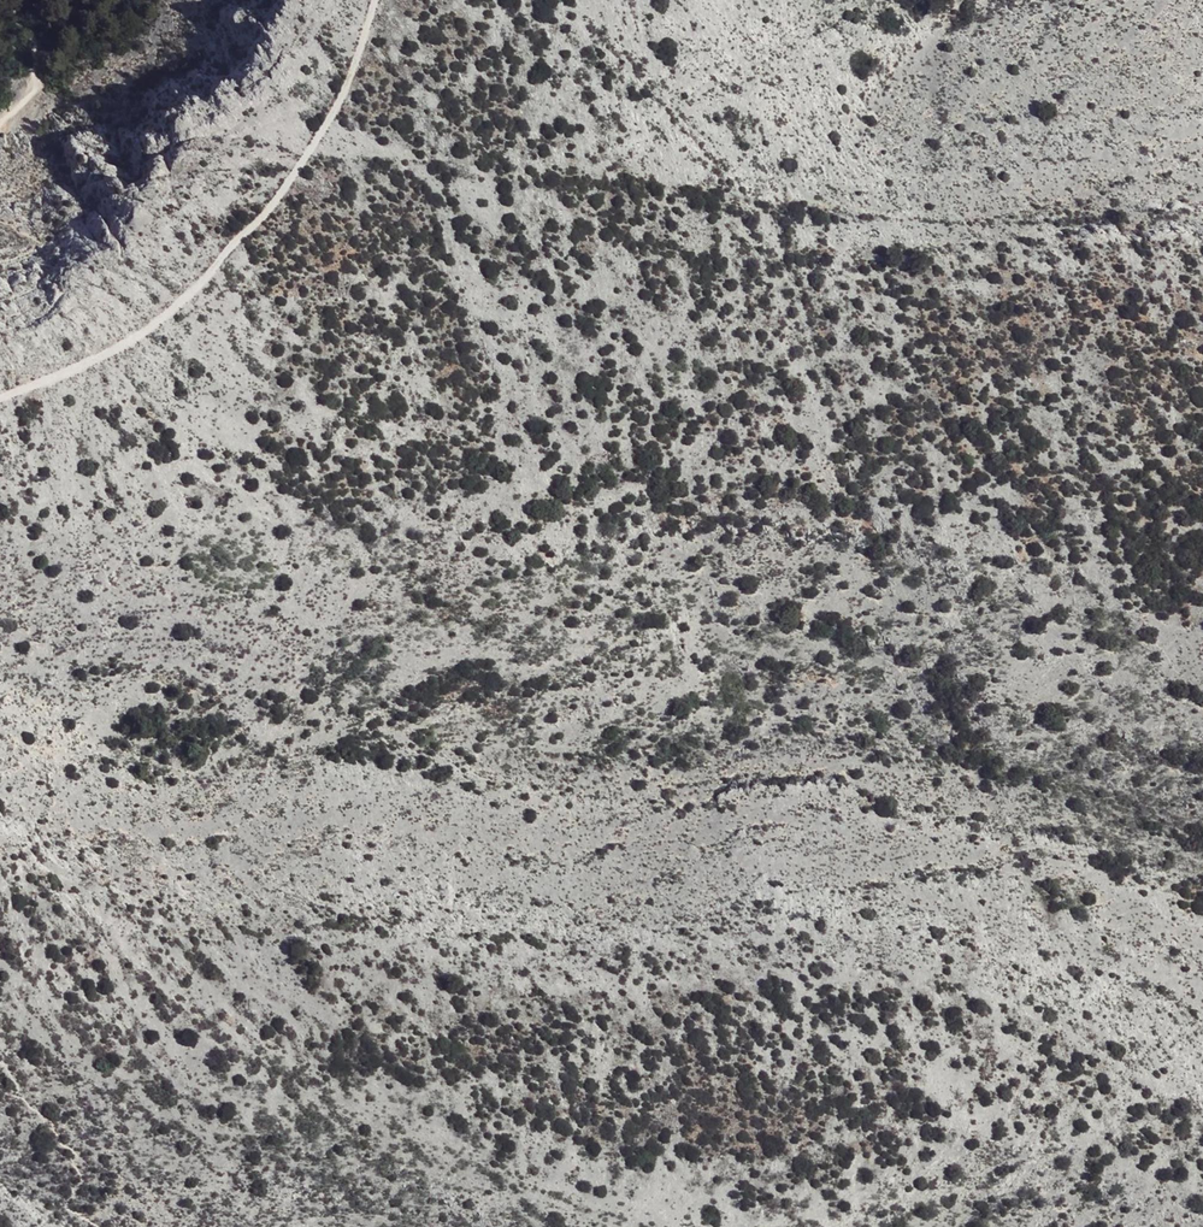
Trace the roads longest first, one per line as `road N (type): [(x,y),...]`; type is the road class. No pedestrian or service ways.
road 1 (track): [(149,329),(275,202),(346,88),(375,0)]
road 2 (track): [(0,399),(149,329)]

